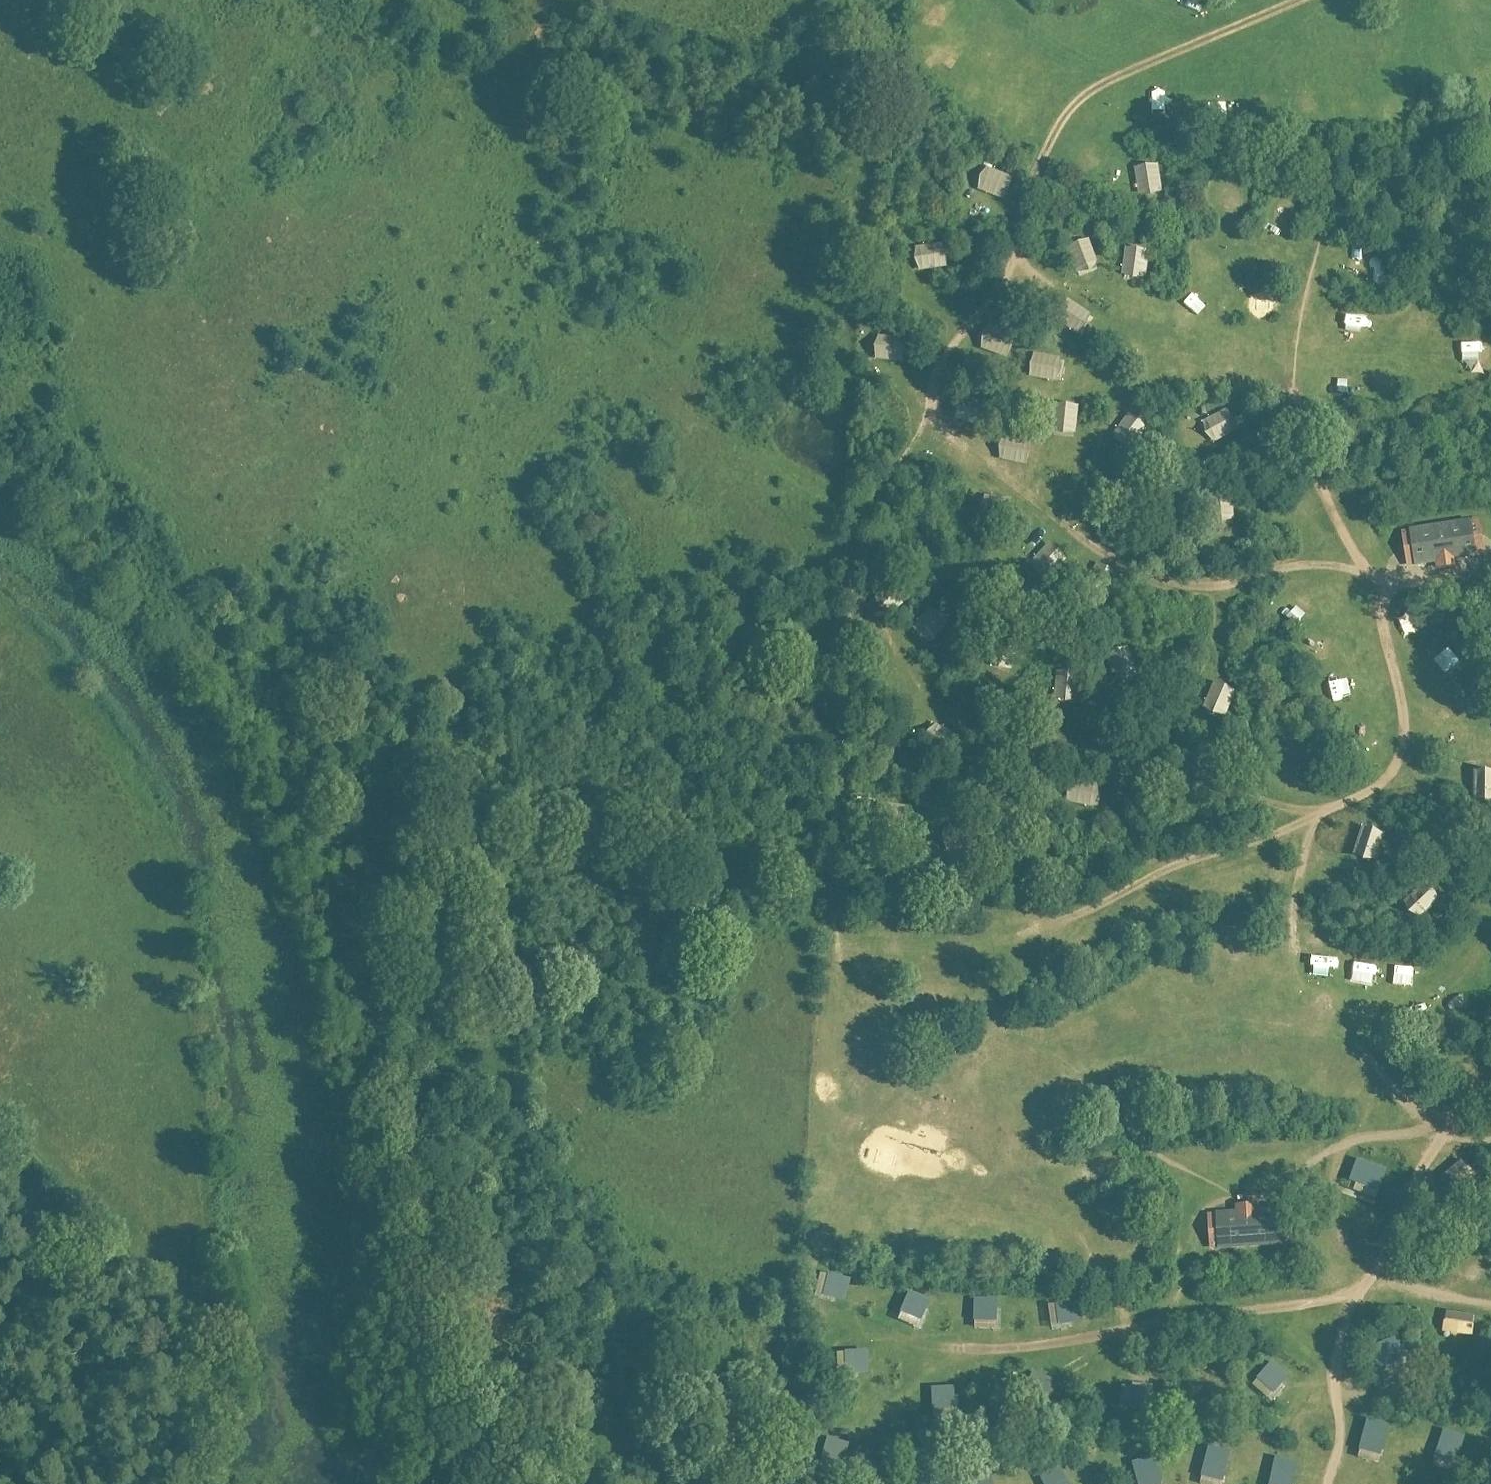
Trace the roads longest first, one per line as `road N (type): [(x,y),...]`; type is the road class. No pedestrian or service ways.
road 1 (track): [(1391,587),(1385,635),(1410,719),(1405,753),(1389,781),(1321,820),(1165,871),(1074,918)]
road 2 (track): [(1314,0),(1088,97),(1065,120),(1025,210),(1019,260)]
road 3 (track): [(1391,587),(1364,565),(1333,511),(1306,424),(1323,262)]
road 4 (track): [(1364,565),(1286,568),(1228,587),(1197,586),(1122,564),(1080,534)]
road 5 (track): [(1433,1138),(1366,1141),(1273,1179),(1222,1187),(1176,1166)]
road 6 (track): [(1357,1291),(1258,1483)]
road 7 (track): [(1332,1341),(1385,1483)]
road 8 (track): [(1312,823),(1286,942)]

